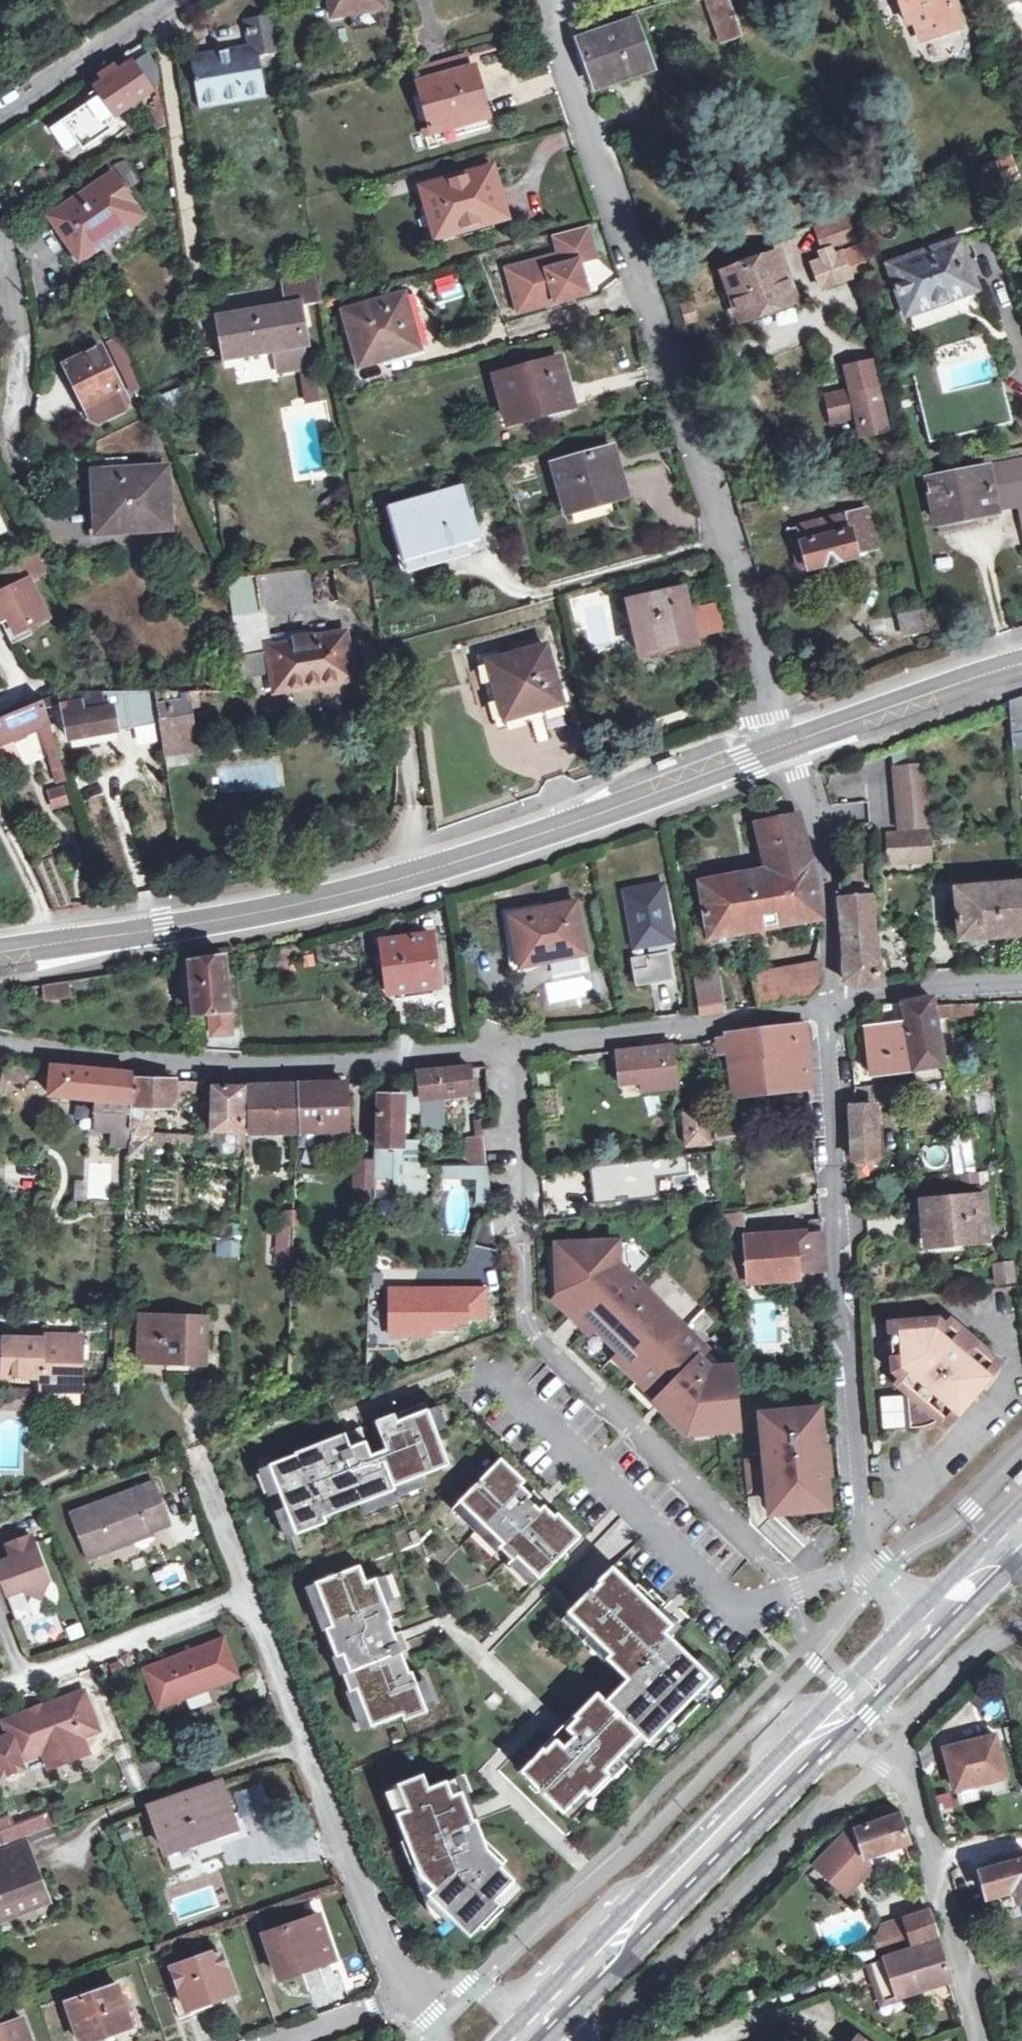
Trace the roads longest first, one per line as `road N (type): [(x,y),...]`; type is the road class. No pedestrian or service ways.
road 1 (tertiary): [(0,954),(161,935),(430,876),(784,743)]
road 2 (residential): [(561,0),(784,743)]
road 3 (residential): [(832,1007),(867,1560),(879,1584),(911,1616)]
road 4 (primary): [(911,1616),(517,2012)]
road 5 (residential): [(0,1048),(226,1066),(515,1047)]
road 6 (residential): [(408,1994),(251,1591)]
road 7 (primary): [(551,2039),(841,1744)]
road 8 (unclassified): [(841,1744),(898,1780),(954,1925),(978,2040)]
road 9 (residential): [(515,1047),(832,1007)]
road 10 (residential): [(784,743),(824,866),(832,1007)]
road 11 (residential): [(0,1692),(251,1591)]
road 12 (residential): [(0,227),(19,338),(9,441),(15,479)]
road 13 (tertiary): [(784,743),(1021,659)]
road 14 (residential): [(0,119),(183,0)]
road 15 (residential): [(1021,988),(920,989),(832,1007)]
road 16 (residential): [(515,1047),(517,1217)]
road 17 (primary): [(841,1744),(943,1642)]
road 18 (unclassified): [(282,2040),(408,1994)]
road 19 (residential): [(251,1591),(205,1467)]
road 20 (primary): [(1000,1525),(911,1616)]

